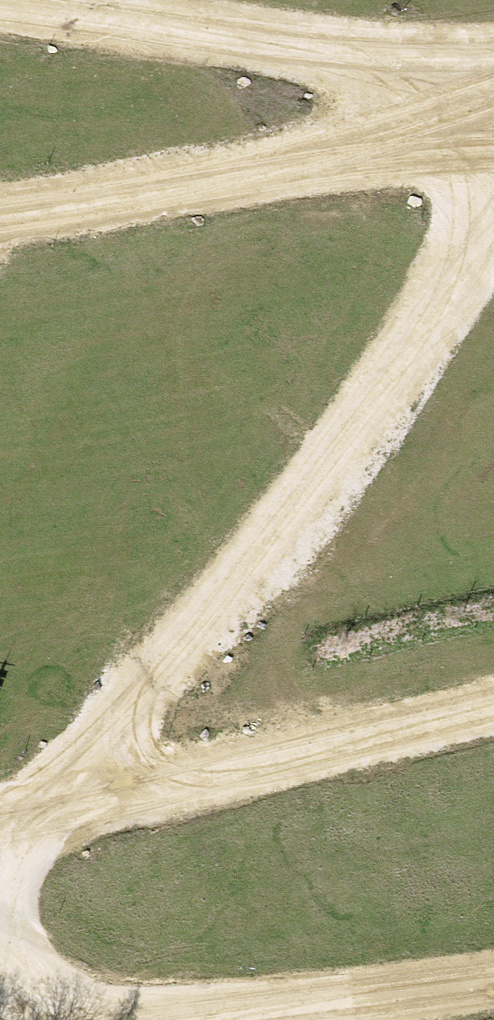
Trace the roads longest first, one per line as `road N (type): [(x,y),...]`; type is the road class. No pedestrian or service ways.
road 1 (track): [(62,807),(376,419),(489,227),(493,203)]
road 2 (track): [(0,837),(62,807),(493,714)]
road 3 (track): [(0,210),(493,120)]
road 4 (track): [(38,0),(345,54),(493,109)]
road 5 (track): [(493,990),(269,1019)]

